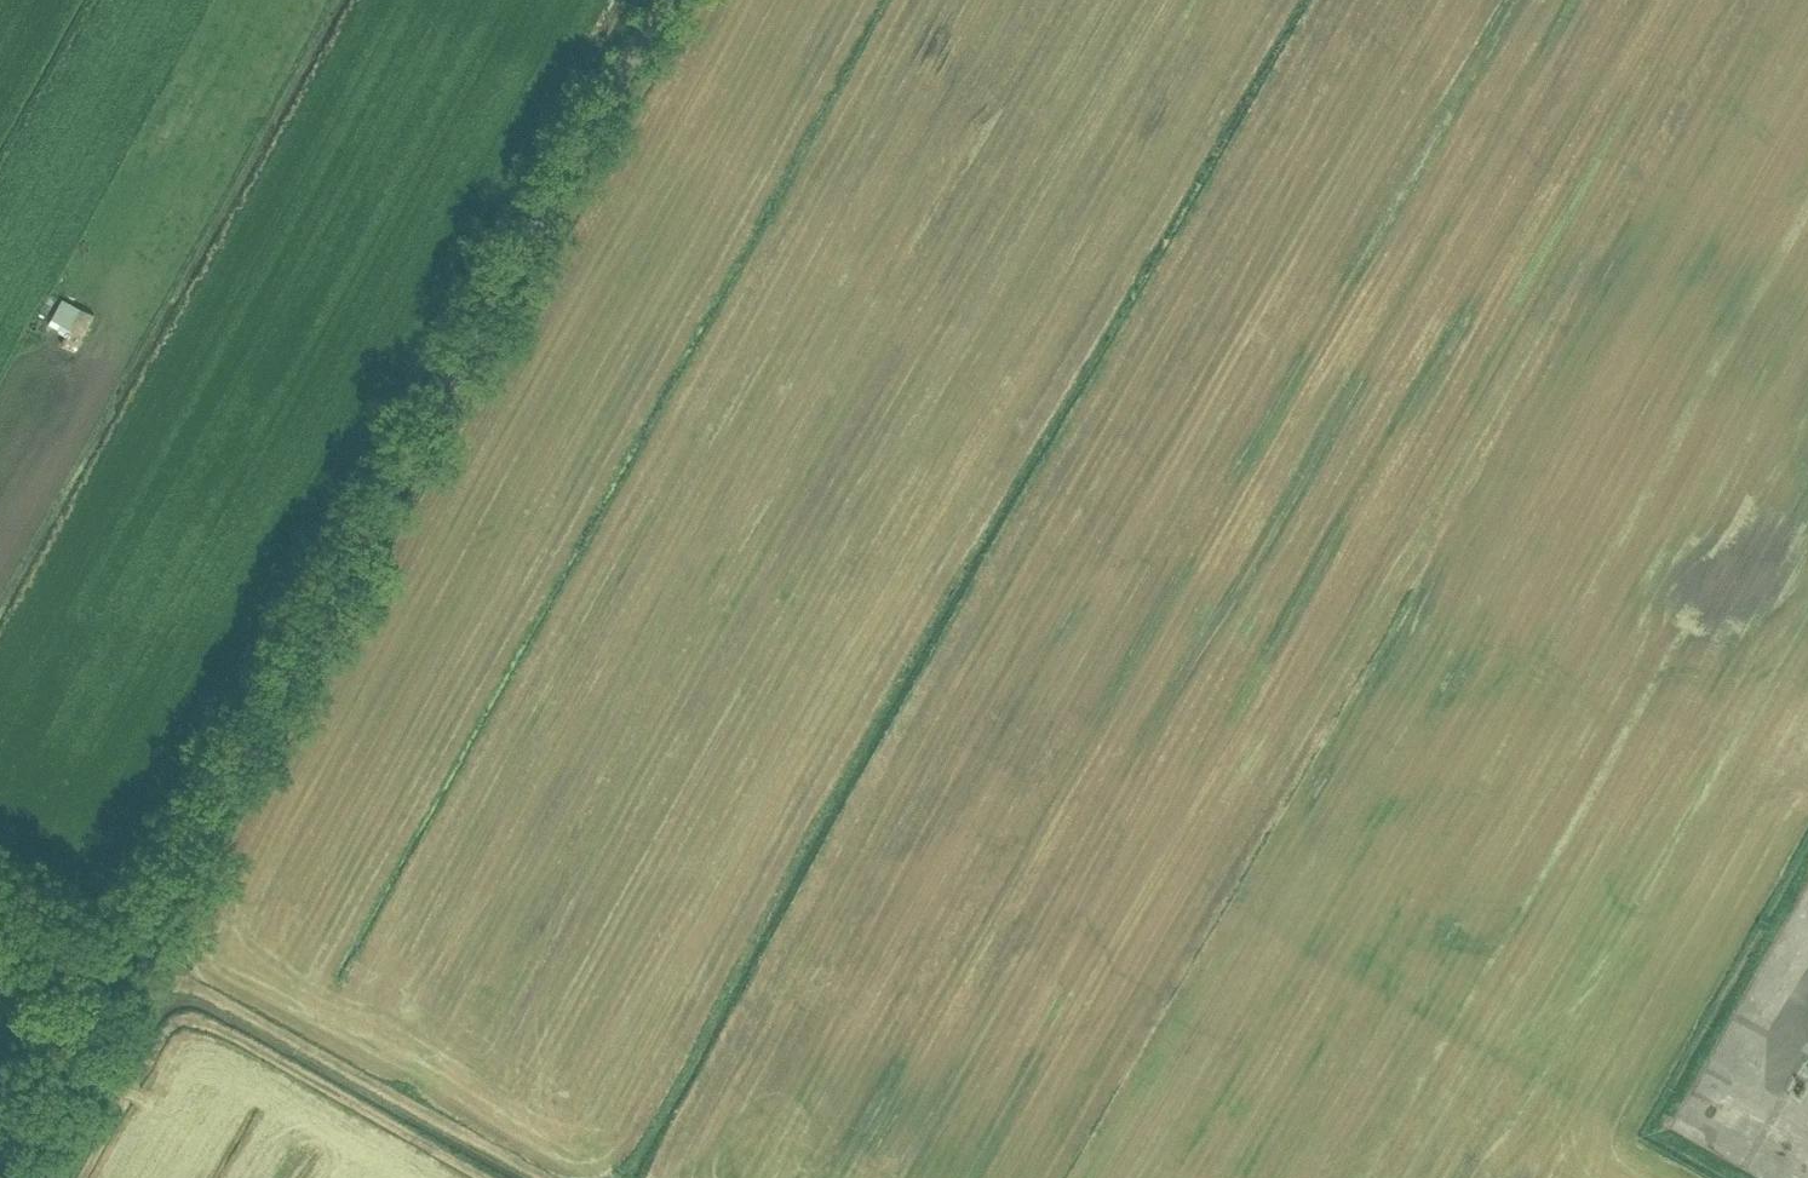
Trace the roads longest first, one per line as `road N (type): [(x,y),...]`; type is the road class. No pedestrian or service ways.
road 1 (unclassified): [(114,982),(663,0)]
road 2 (unclassified): [(7,1177),(114,982)]
road 3 (unclassified): [(114,982),(0,912)]

